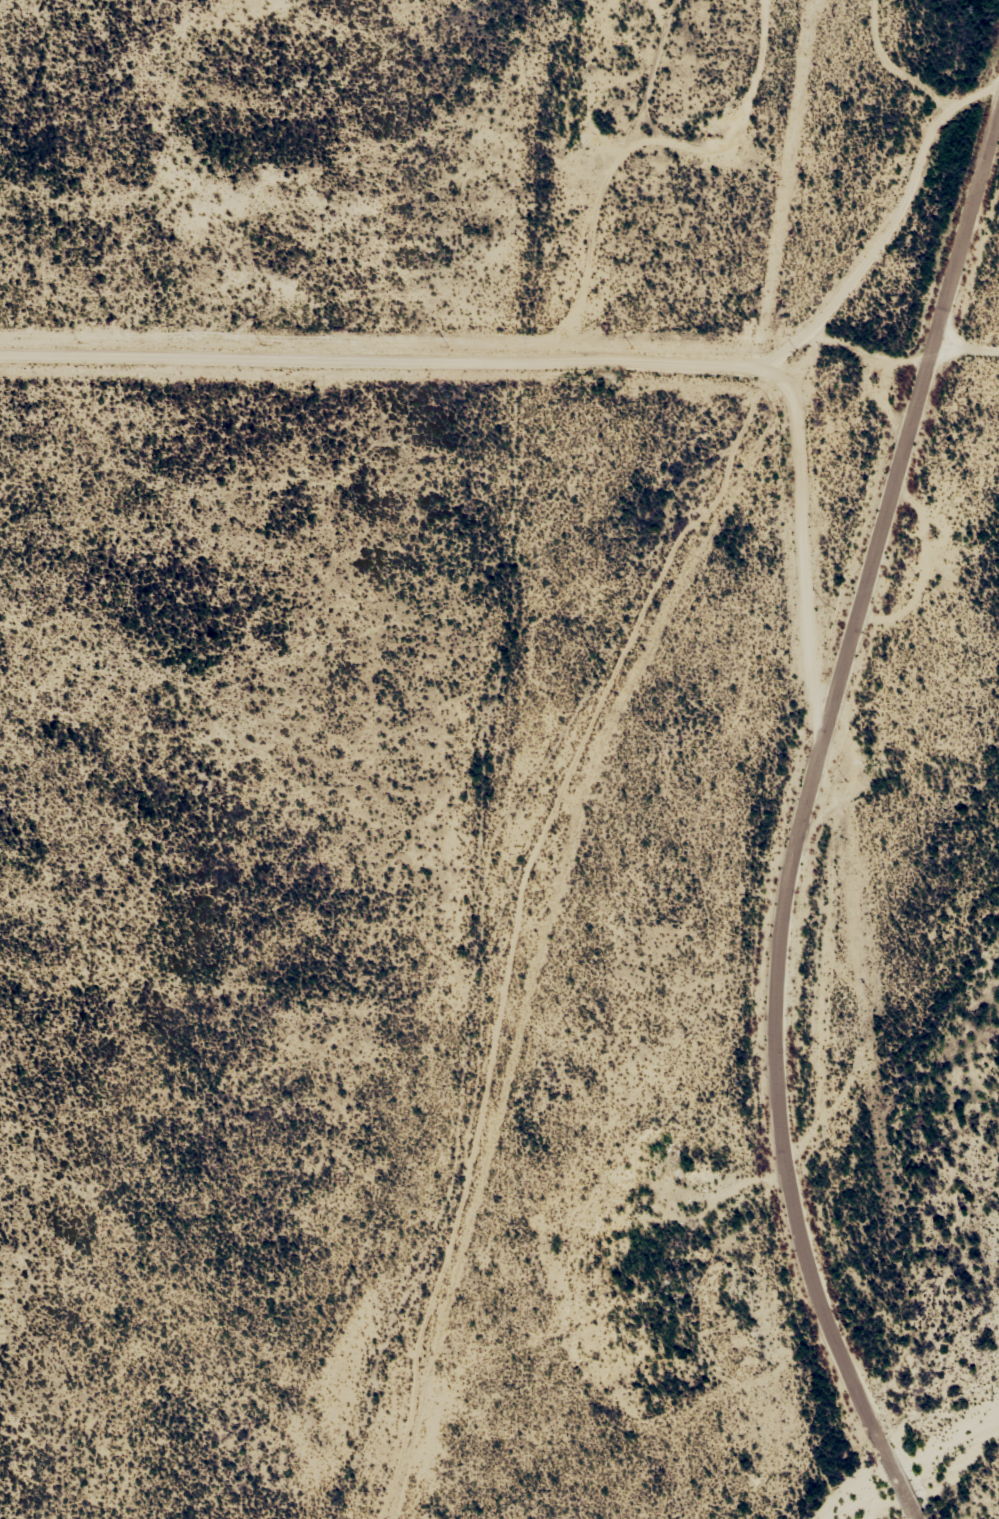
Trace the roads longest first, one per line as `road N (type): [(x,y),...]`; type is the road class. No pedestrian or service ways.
road 1 (residential): [(887,1518),(788,1270),(758,1125),(773,916),(808,687),(843,603),(892,364),(927,329),(998,81)]
road 2 (track): [(0,363),(892,364)]

